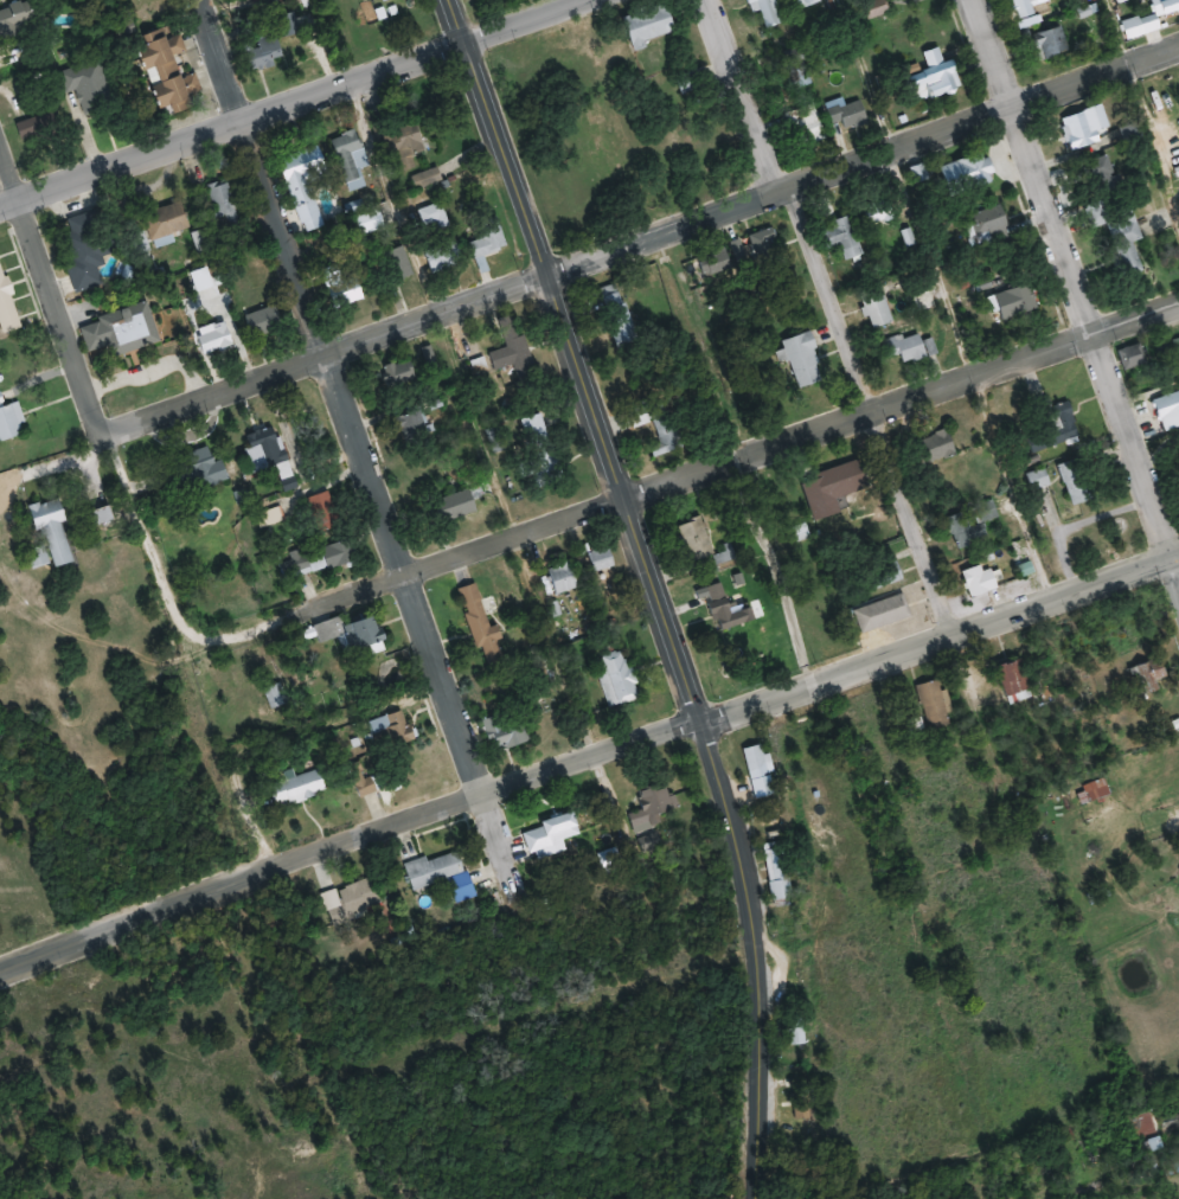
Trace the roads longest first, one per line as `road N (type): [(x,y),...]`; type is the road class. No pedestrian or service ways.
road 1 (tertiary): [(0,960),(281,853),(699,718),(1178,549)]
road 2 (tertiary): [(758,1198),(752,930),(737,851),(550,274),(449,0)]
road 3 (residential): [(114,432),(1178,52)]
road 4 (residential): [(294,611),(1178,297)]
road 5 (residential): [(478,788),(233,118),(203,0)]
road 6 (residential): [(966,620),(780,191),(708,0)]
road 7 (residential): [(1167,553),(970,0)]
road 8 (residential): [(27,191),(582,0)]
road 9 (residential): [(114,432),(27,191)]

